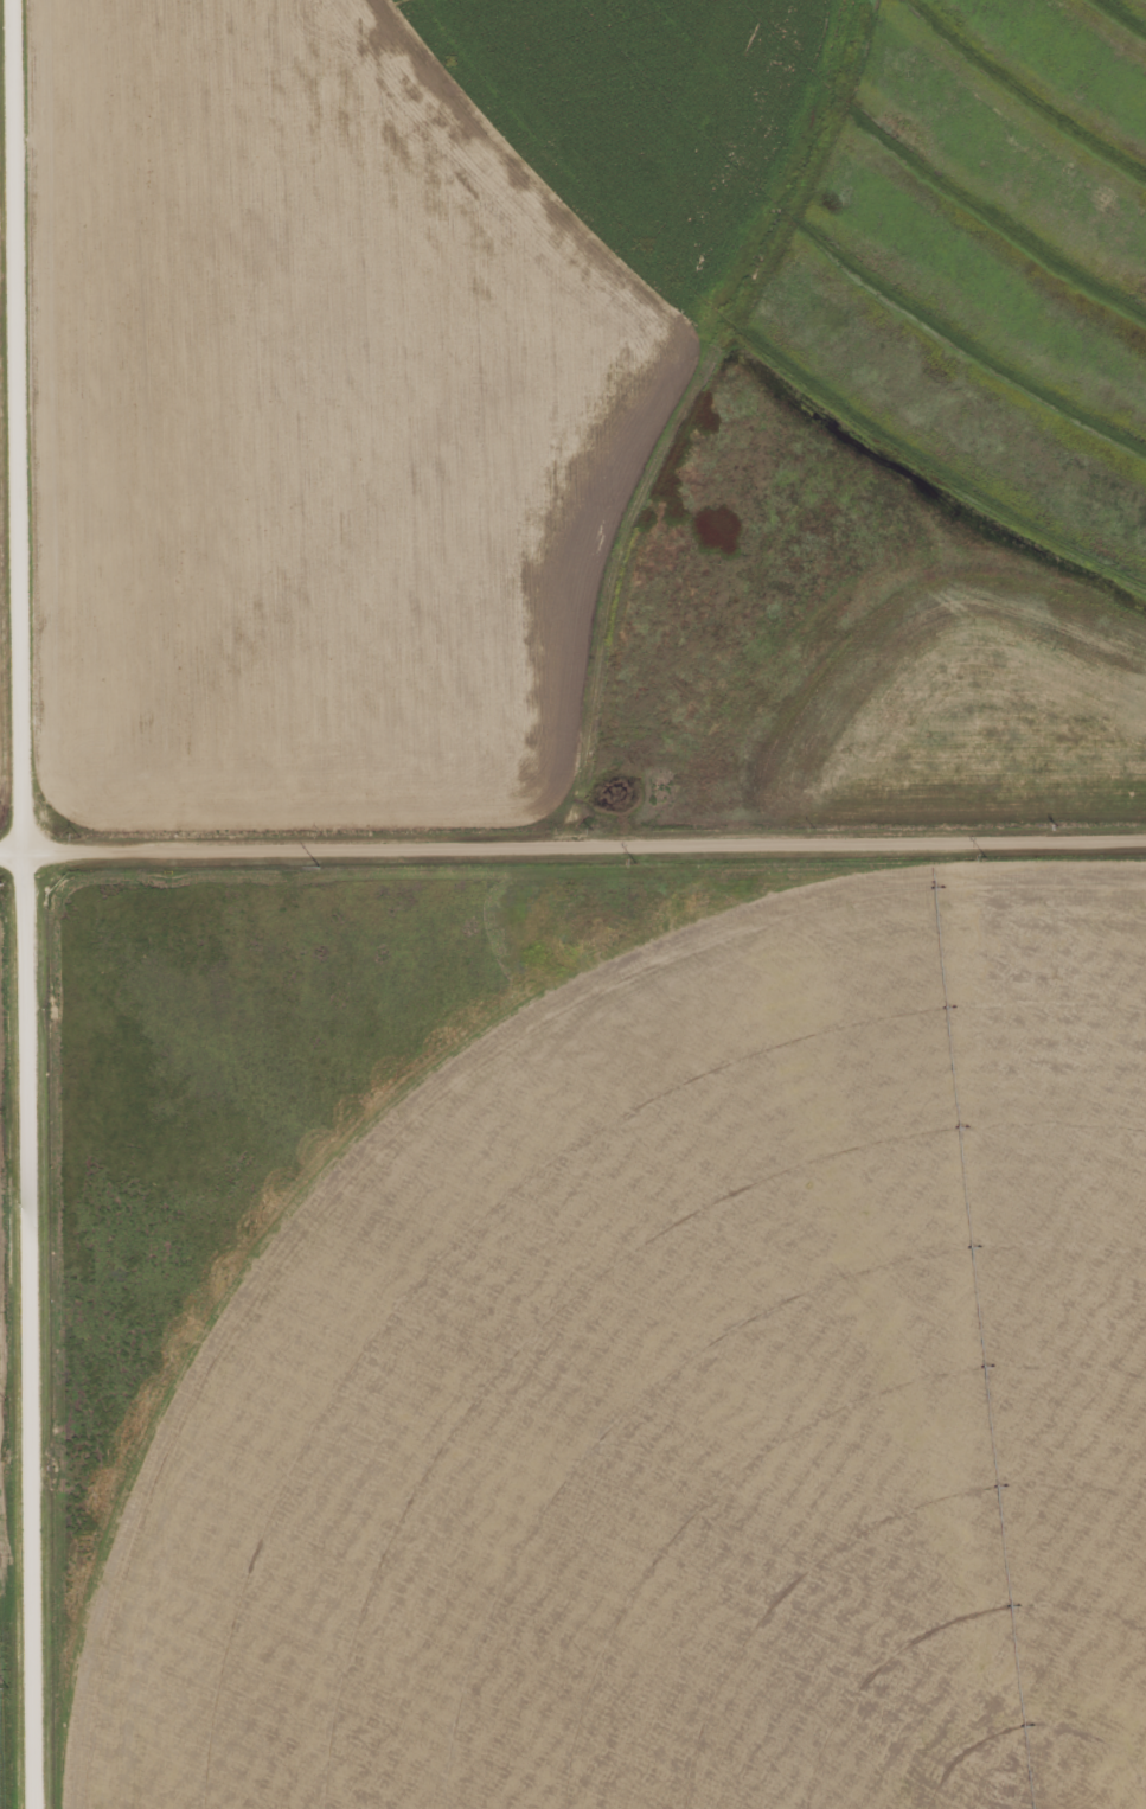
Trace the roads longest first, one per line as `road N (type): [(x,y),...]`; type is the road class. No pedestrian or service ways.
road 1 (residential): [(36,1808),(19,0)]
road 2 (residential): [(0,849),(1145,835)]

